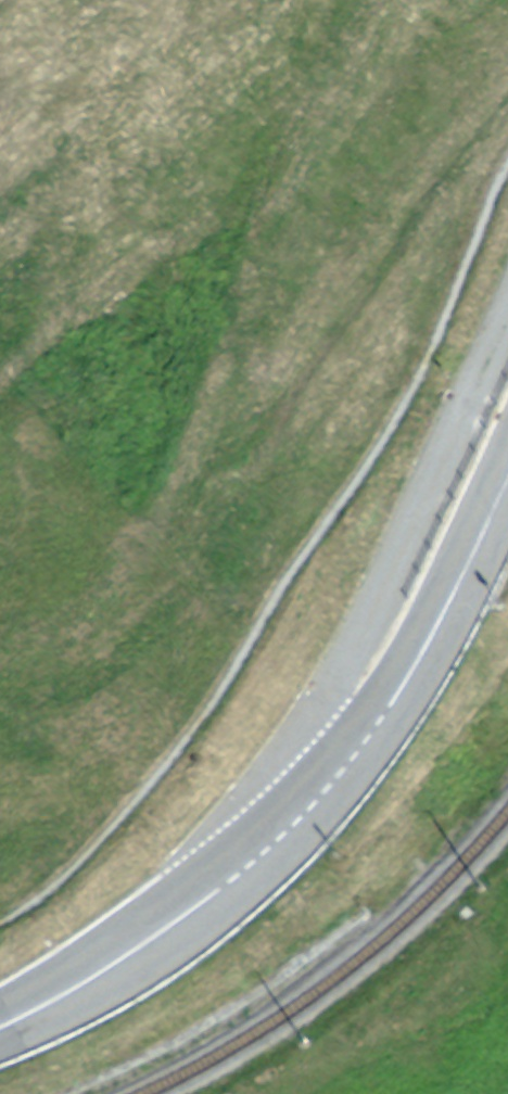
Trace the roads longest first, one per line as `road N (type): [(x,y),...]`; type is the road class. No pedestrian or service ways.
road 1 (residential): [(507,270),(320,685),(287,827)]
road 2 (primary): [(287,827),(379,722),(473,567),(507,489)]
road 3 (primary): [(0,1020),(58,999),(178,923),(287,827)]

